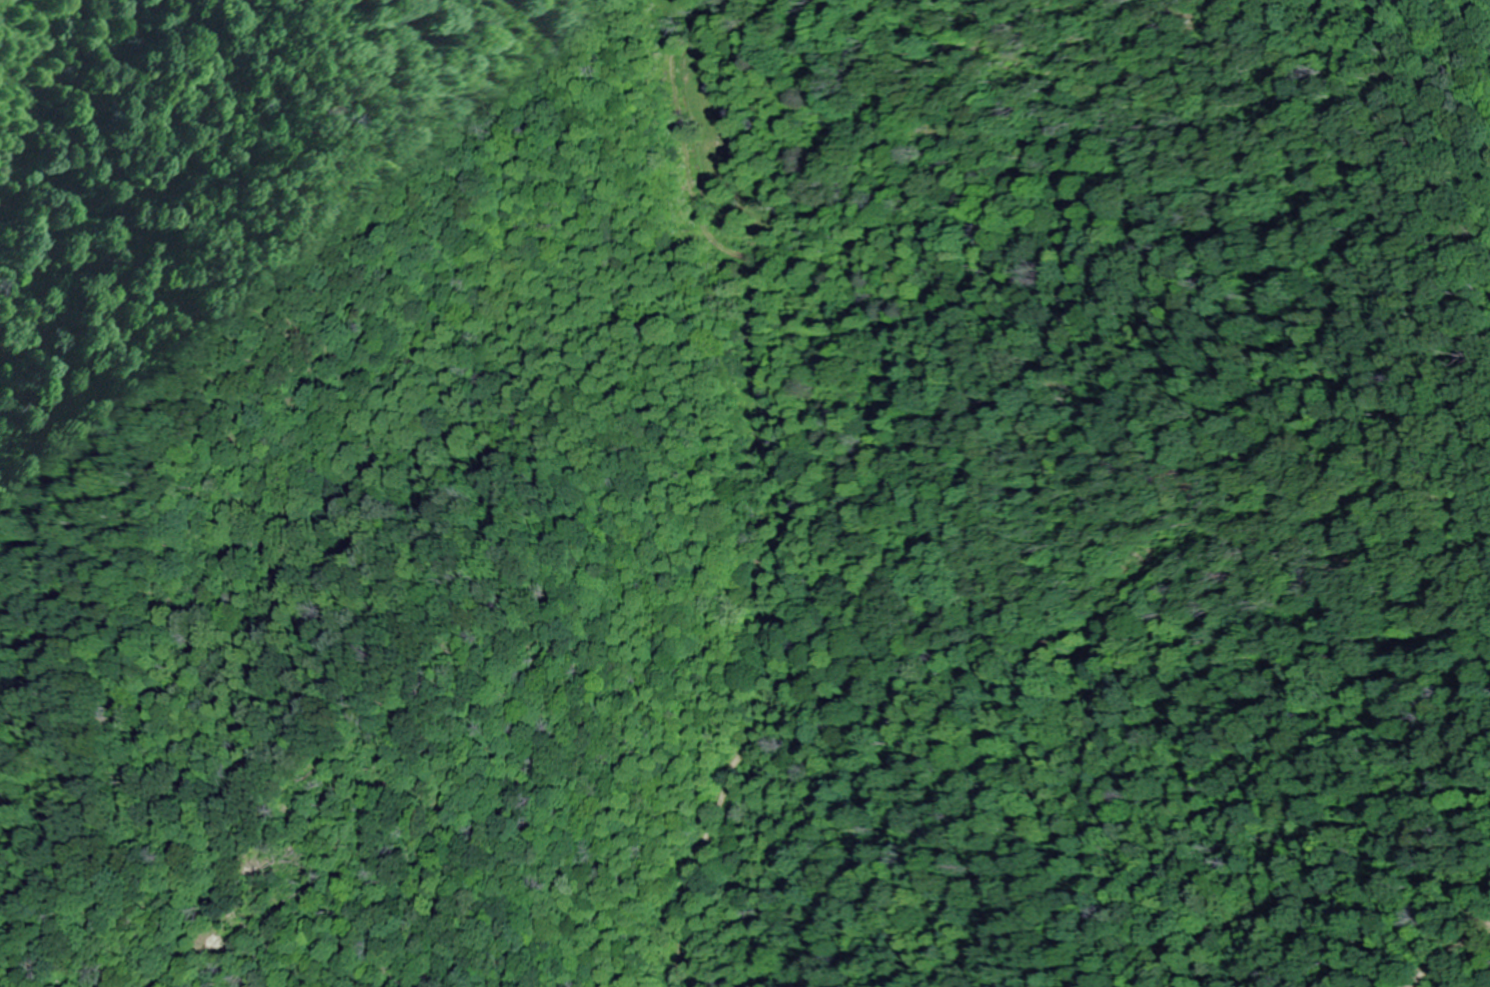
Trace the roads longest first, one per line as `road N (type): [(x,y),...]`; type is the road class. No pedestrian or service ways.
road 1 (residential): [(677,0),(656,80),(677,207),(688,237),(741,302),(744,349)]

